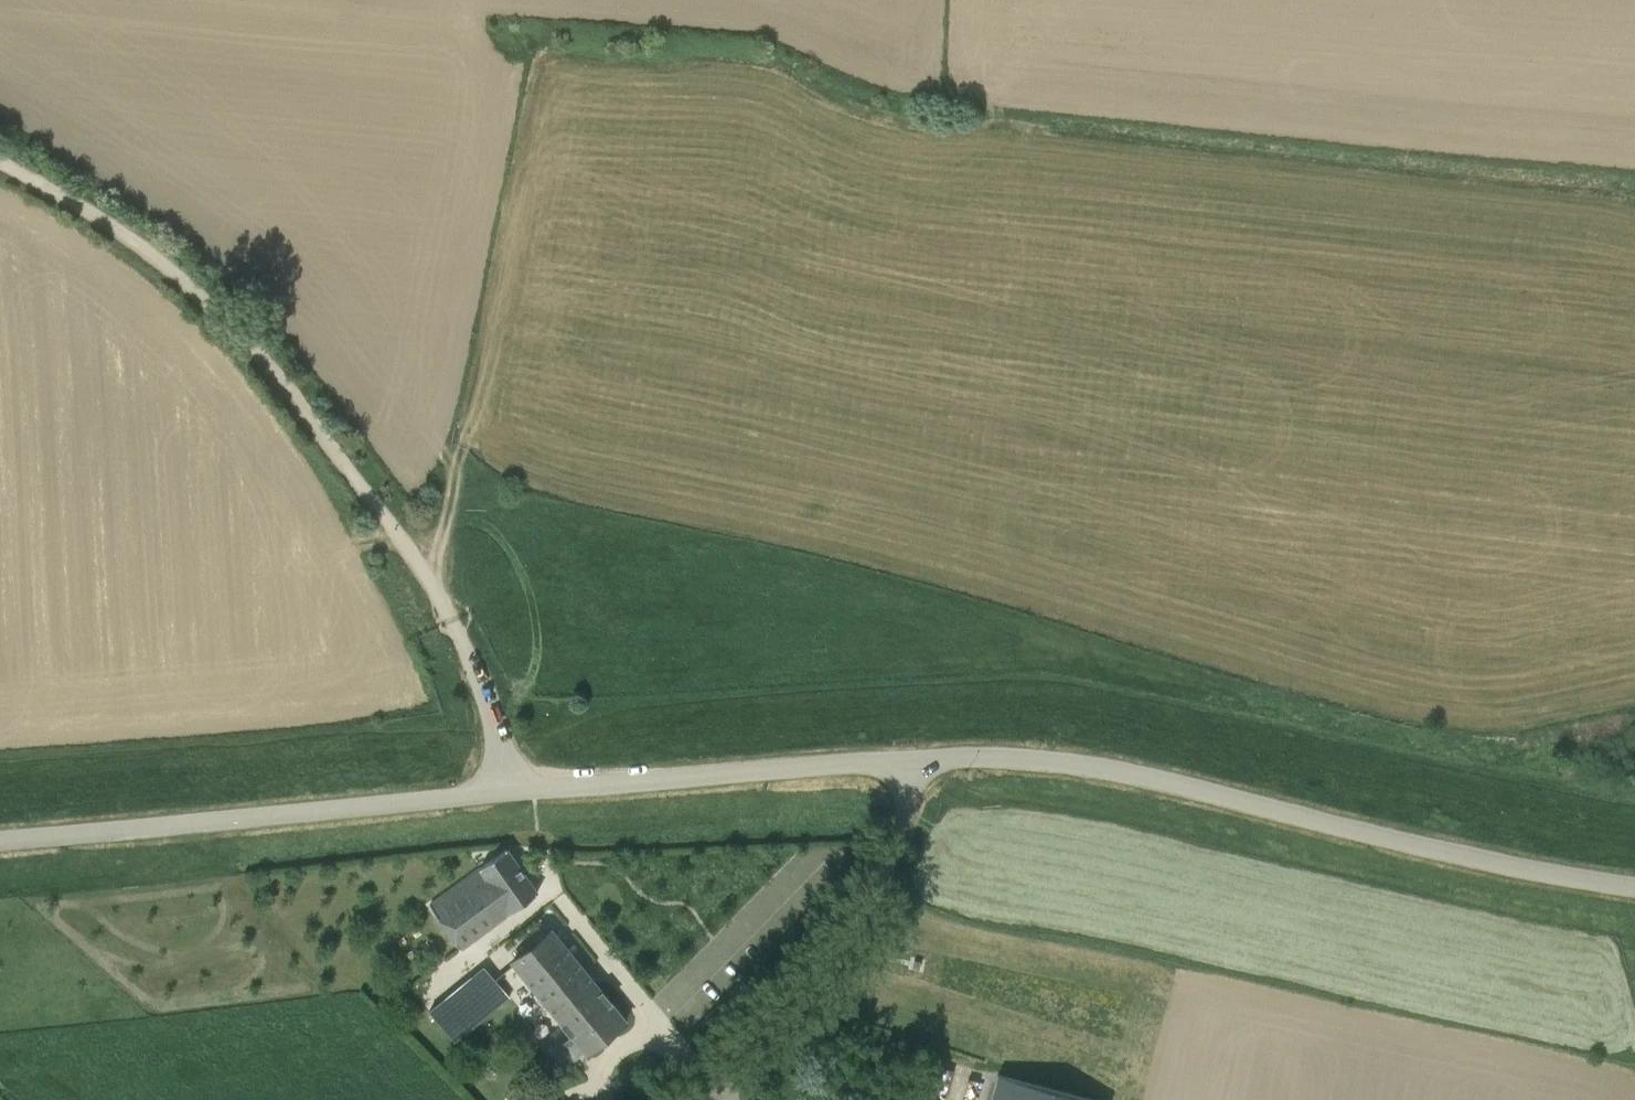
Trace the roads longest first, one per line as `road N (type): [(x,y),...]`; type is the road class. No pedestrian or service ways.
road 1 (unclassified): [(0,841),(907,761)]
road 2 (unclassified): [(907,761),(1065,761),(1547,880),(1634,890)]
road 3 (track): [(501,0),(481,230),(476,399),(428,586)]
road 4 (track): [(0,161),(140,241),(277,368),(383,514)]
road 5 (unclassified): [(689,1099),(866,909),(900,836),(907,761)]

